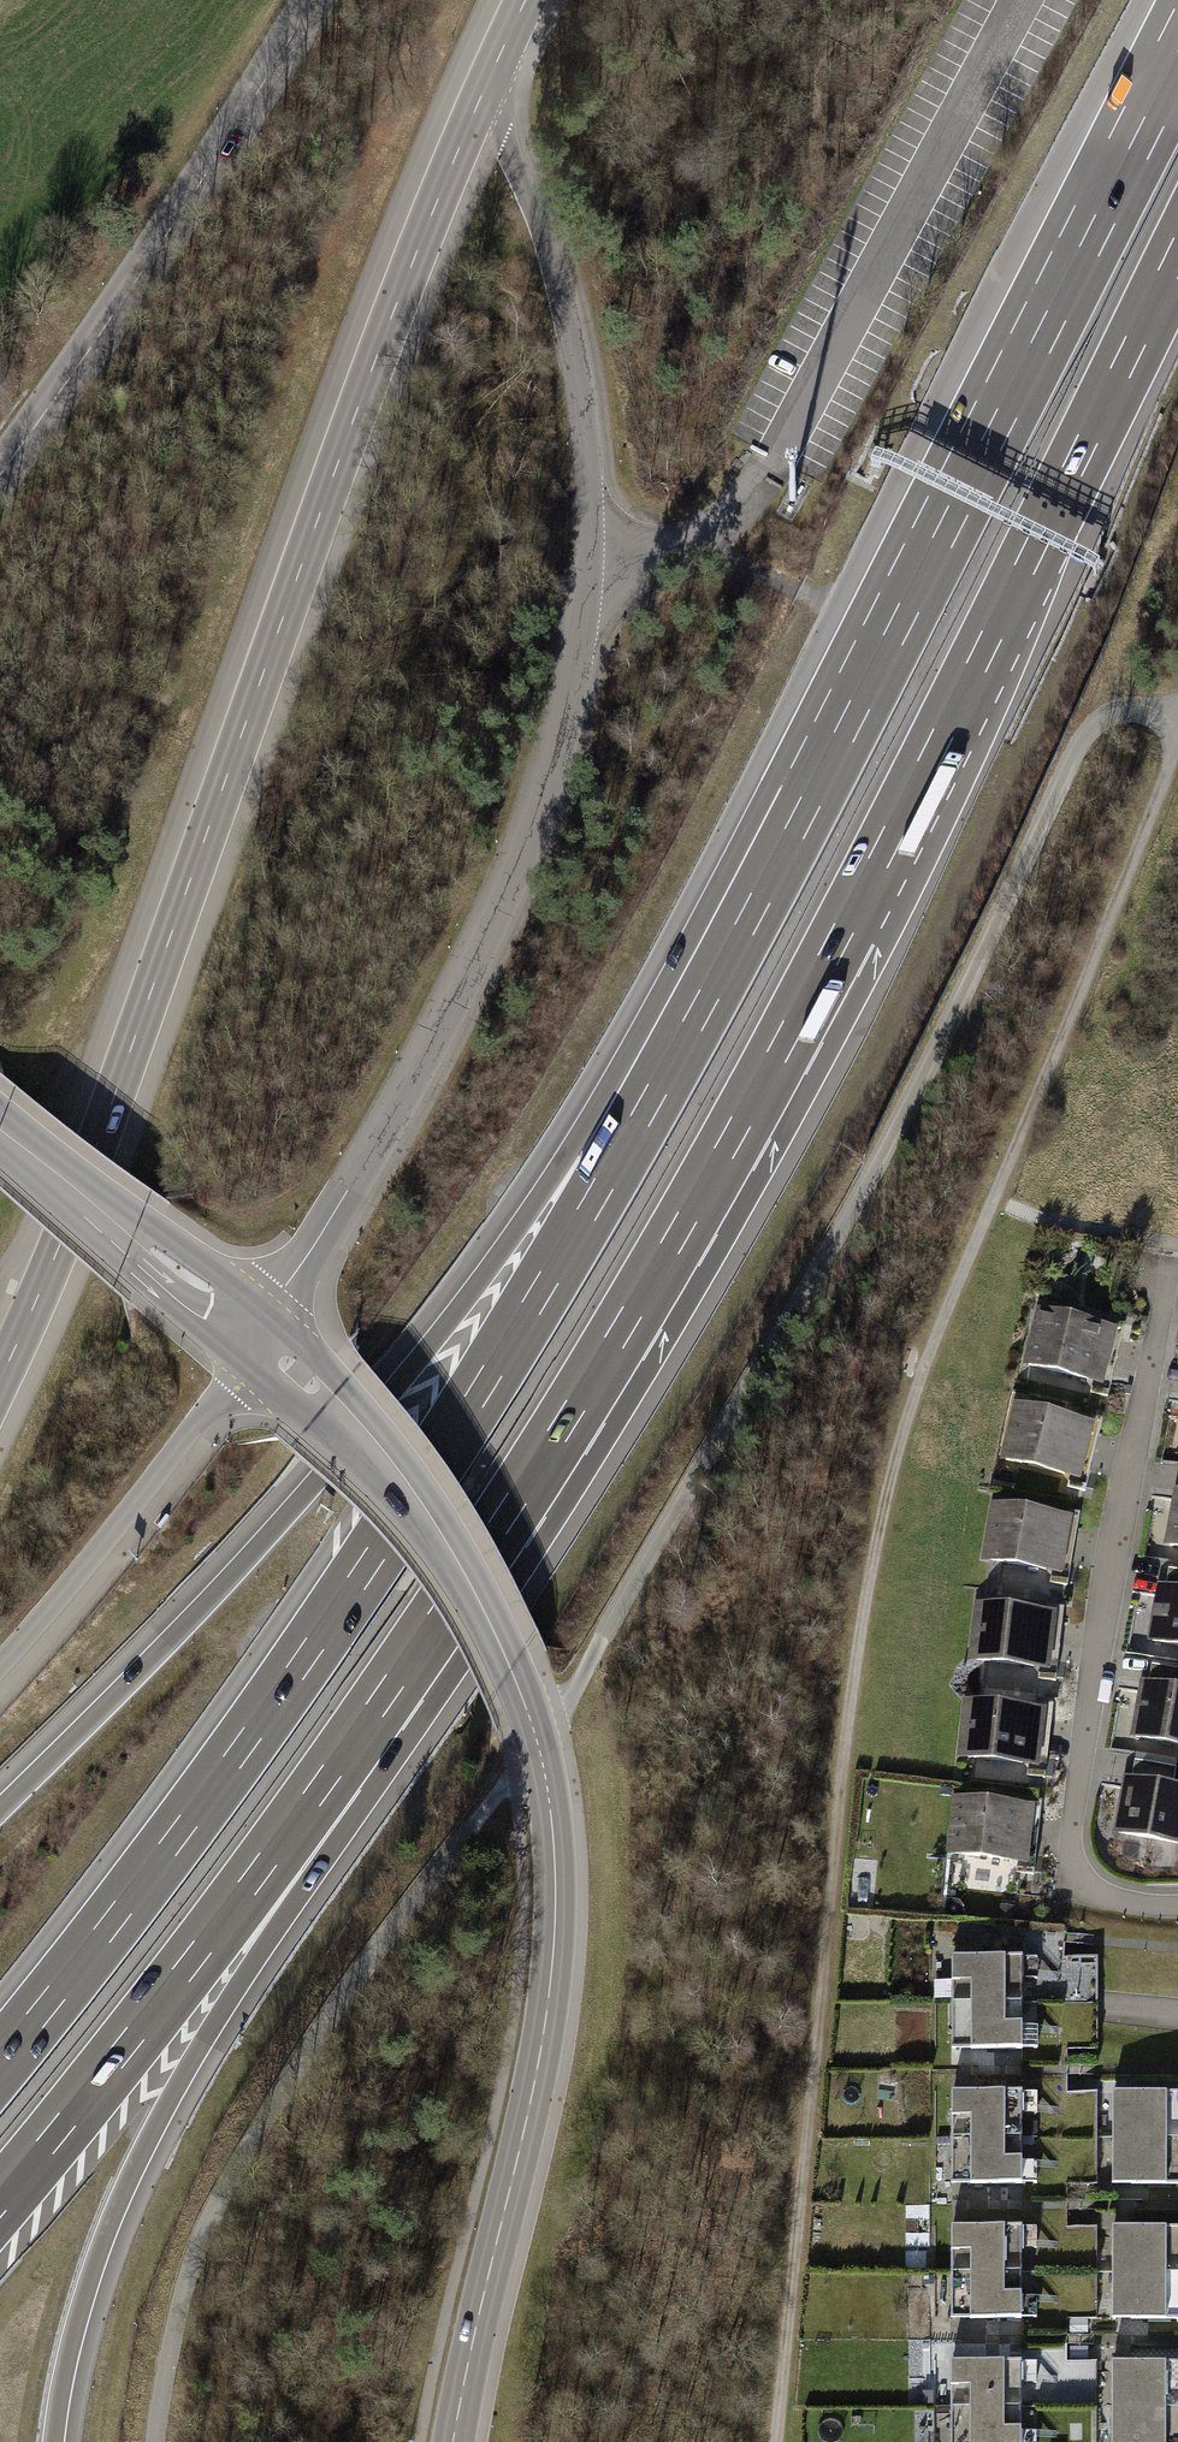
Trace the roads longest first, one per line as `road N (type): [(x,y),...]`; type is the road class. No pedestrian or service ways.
road 1 (track): [(1177,748),(916,1398),(884,1515),(824,1915),(773,2441)]
road 2 (motorway): [(333,1771),(567,1421),(733,1137),(887,846),(1177,256)]
road 3 (primary): [(0,1380),(58,1256),(361,401),(484,92)]
road 4 (motorway): [(697,995),(654,1094),(433,1466),(186,1823),(0,2062)]
road 5 (track): [(537,1740),(867,1183),(943,1041),(1076,746),(1115,711),(1177,711)]
road 6 (tertiary): [(453,2441),(546,2014),(556,1888),(543,1764),(511,1669),(443,1547),(329,1402),(257,1341)]
road 7 (motorway): [(697,995),(462,1305),(309,1489),(0,1811)]
road 8 (motorway): [(1177,49),(697,995)]
road 9 (tertiary): [(588,565),(553,760),(520,853),(434,1037),(257,1341)]
road 10 (track): [(537,1740),(344,1997),(233,2174),(193,2264),(154,2441)]
road 11 (motorway): [(54,2441),(80,2313),(114,2215),(218,2018),(333,1771)]
road 12 (tertiary): [(313,0),(133,288),(0,476)]
road 13 (motorway): [(0,2202),(333,1771)]
road 14 (tertiary): [(588,565),(586,434),(564,302),(484,92)]
road 15 (tertiary): [(0,1665),(257,1341)]
road 16 (tertiary): [(0,1130),(257,1341)]

